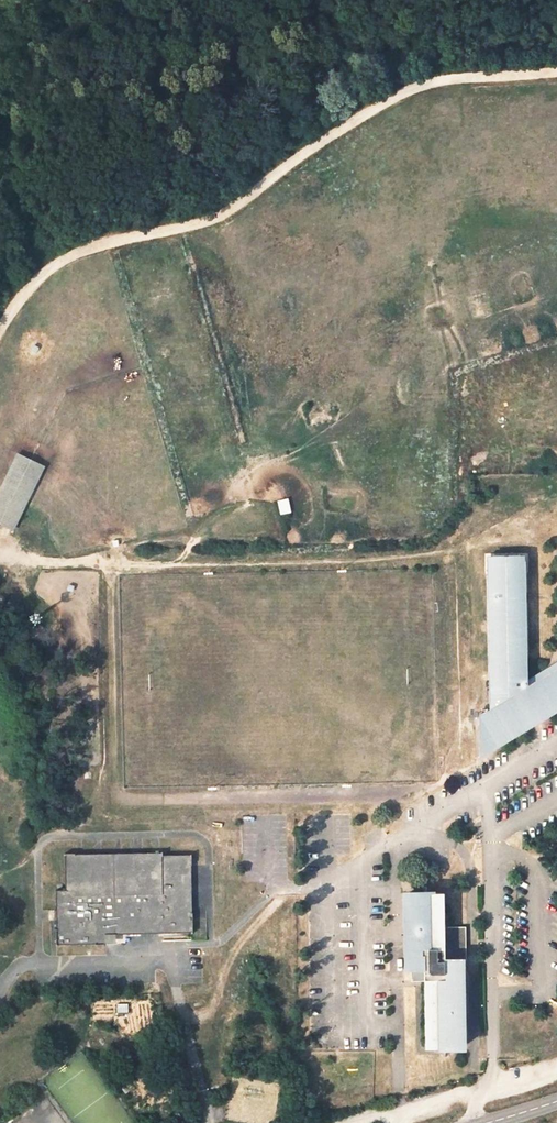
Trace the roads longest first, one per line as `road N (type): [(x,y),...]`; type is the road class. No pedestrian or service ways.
road 1 (track): [(0,328),(49,268),(90,246),(206,226),(415,90),(556,75)]

